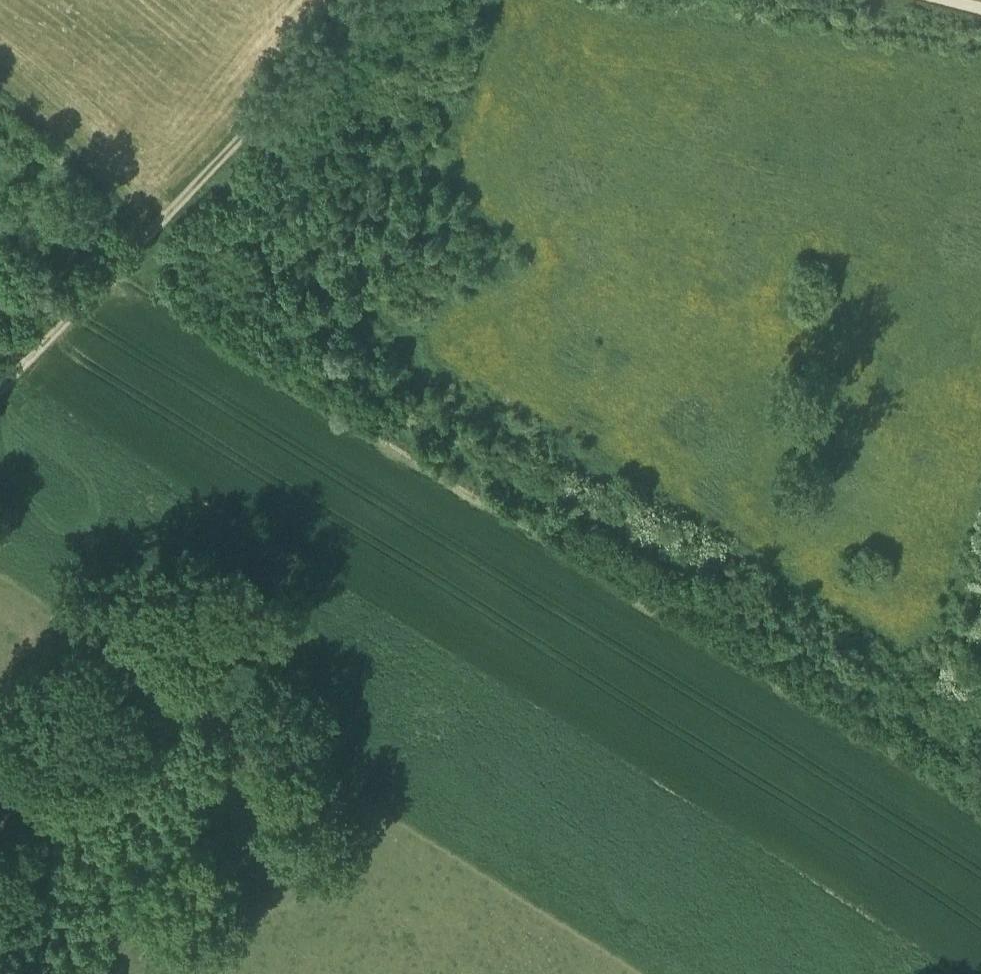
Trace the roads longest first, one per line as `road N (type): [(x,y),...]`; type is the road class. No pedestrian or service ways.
road 1 (track): [(365,0),(0,382)]

